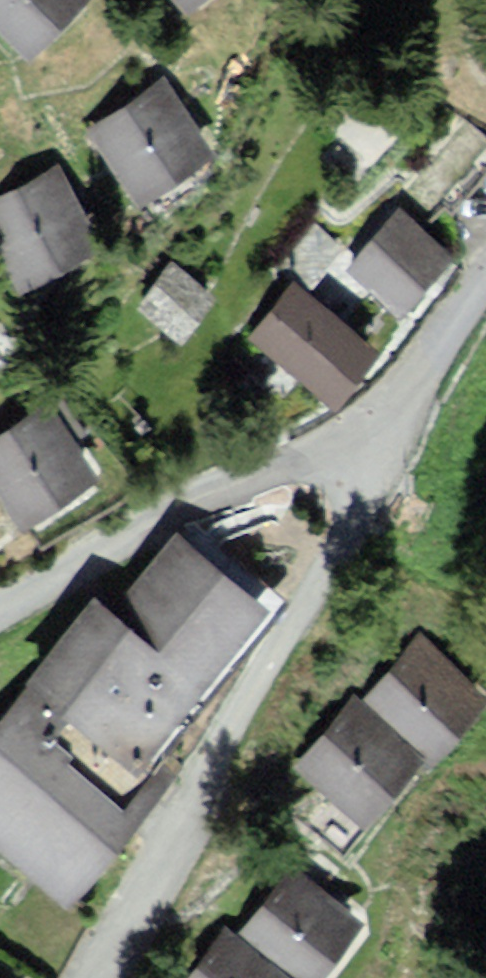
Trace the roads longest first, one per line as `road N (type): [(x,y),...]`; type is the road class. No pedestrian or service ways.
road 1 (residential): [(398,438),(89,977)]
road 2 (residential): [(398,438),(211,487),(0,605)]
road 3 (residential): [(485,279),(398,438)]

